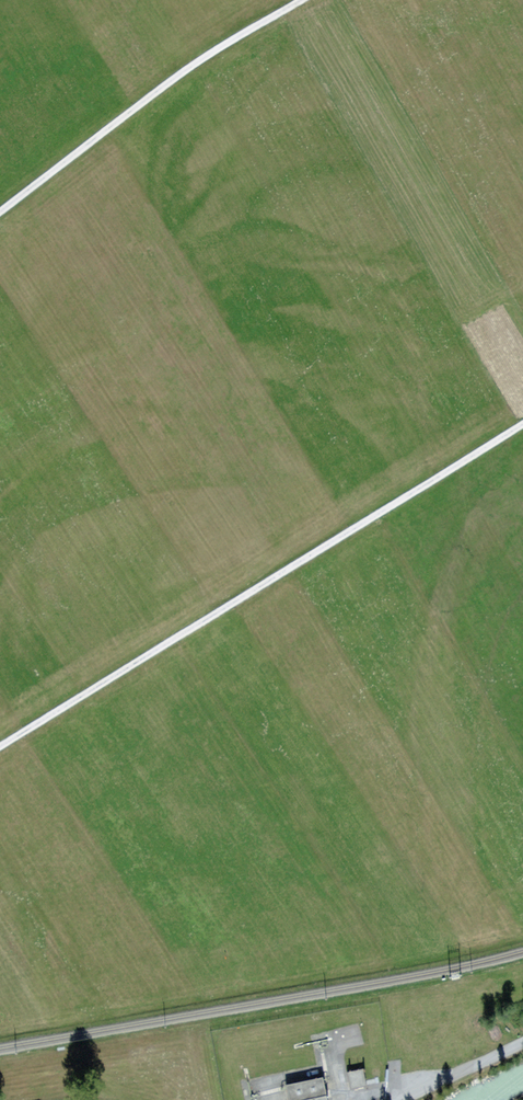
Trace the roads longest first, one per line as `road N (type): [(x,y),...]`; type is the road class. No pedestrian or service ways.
road 1 (track): [(0,747),(522,422)]
road 2 (track): [(0,212),(188,69),(300,0)]
road 3 (unclassified): [(522,1040),(407,1099)]

